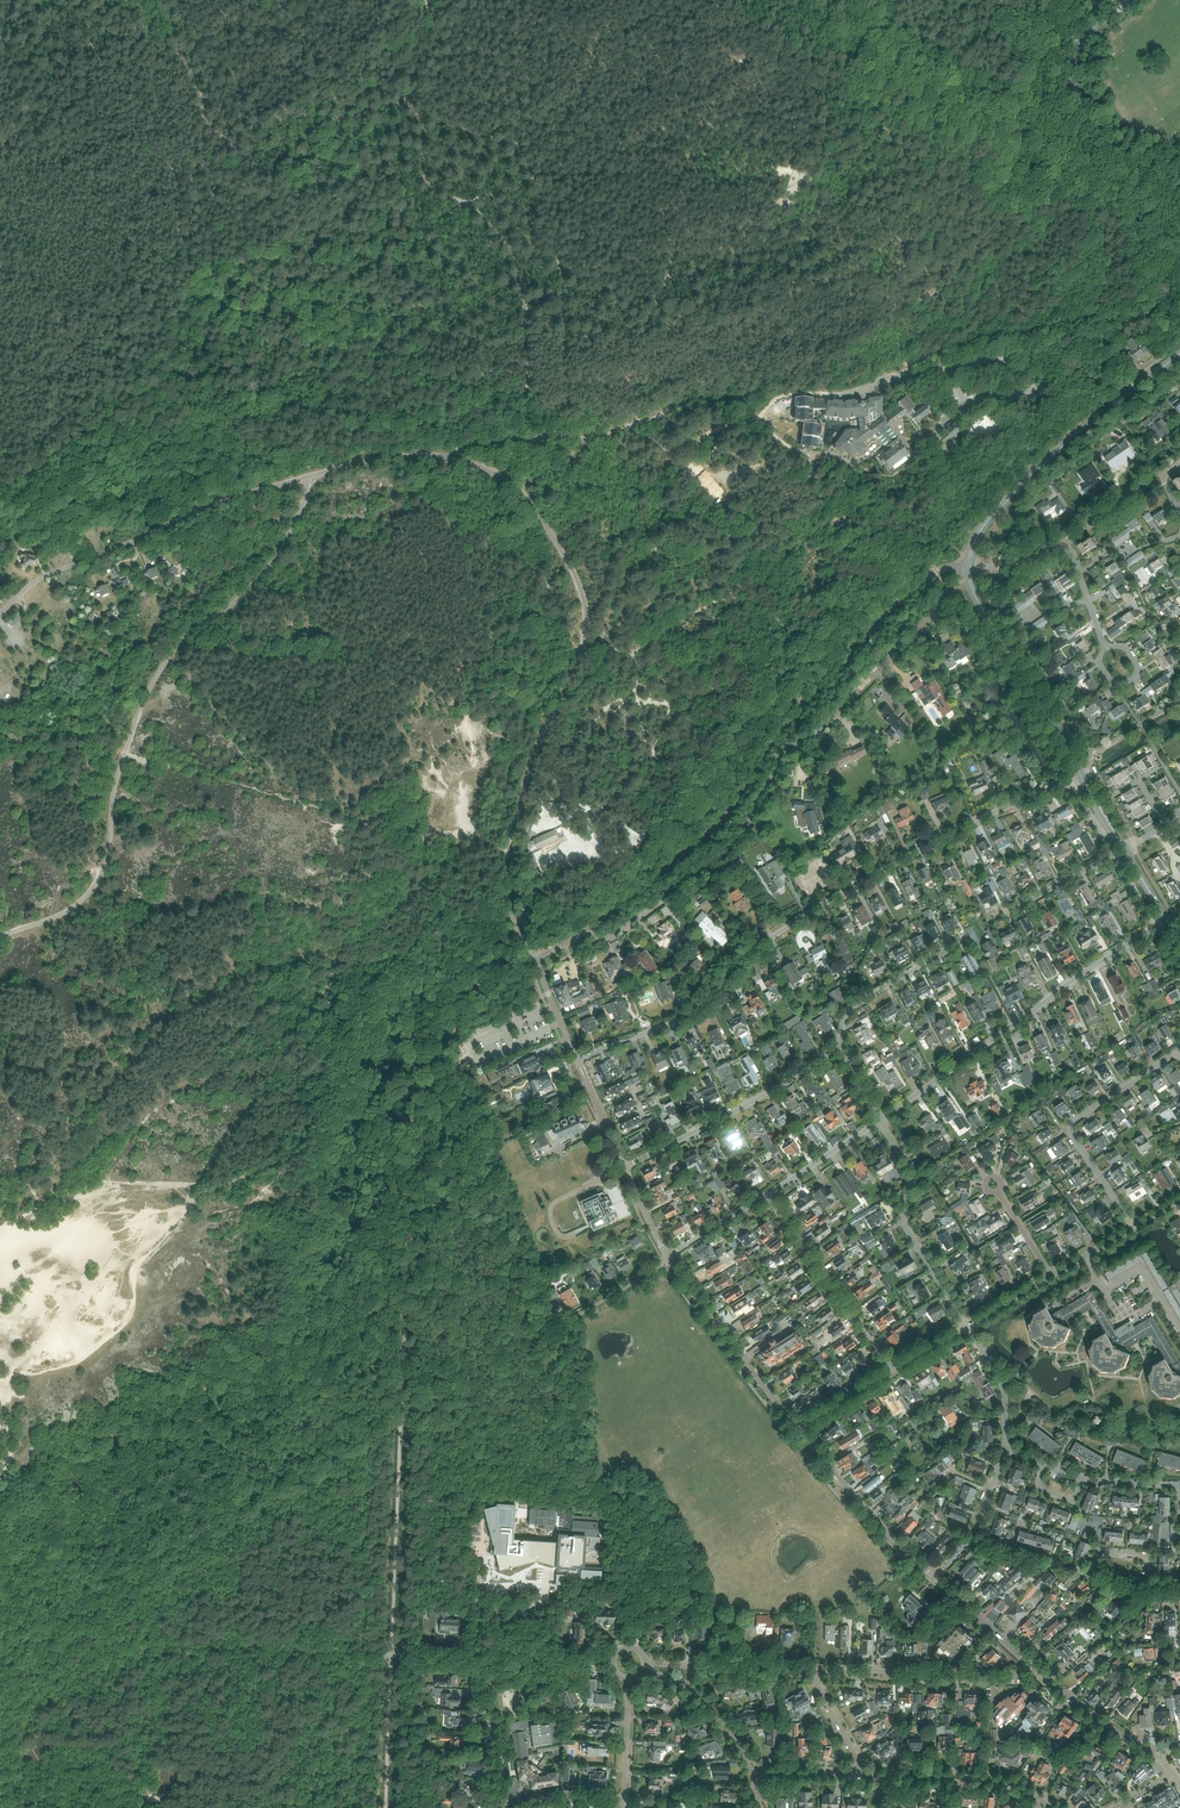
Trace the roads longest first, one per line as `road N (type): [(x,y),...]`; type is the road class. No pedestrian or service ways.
road 1 (residential): [(577,1060),(697,1010),(774,943),(912,852),(1071,783)]
road 2 (residential): [(599,940),(726,848),(779,763),(864,684)]
road 3 (unclassified): [(590,929),(706,836),(842,662)]
road 4 (residential): [(880,1121),(1156,926)]
road 5 (track): [(760,420),(697,441),(693,471),(664,518),(627,621),(585,642)]
road 6 (tertiary): [(979,534),(1060,448),(1179,353)]
road 7 (residential): [(1179,1058),(1071,1127),(1135,1227)]
road 8 (residential): [(624,1168),(838,1048)]
road 9 (residential): [(967,1327),(907,1227),(915,1181),(880,1121)]
road 10 (residential): [(1032,1666),(1010,1675),(816,1673)]
road 11 (residential): [(891,1373),(768,1194)]
road 12 (residential): [(1179,1593),(1000,1556),(972,1540)]
road 13 (unclassified): [(798,1430),(670,1260)]
road 14 (tertiary): [(1082,777),(980,604)]
road 15 (unclassified): [(934,1577),(798,1430)]
road 16 (tertiary): [(1179,191),(1115,146),(1088,115),(1073,75),(1081,41)]
road 17 (residential): [(871,1774),(991,1780),(1050,1807)]
road 18 (residential): [(1004,1452),(1082,1479),(1179,1485)]
road 19 (unclassified): [(577,1060),(538,963),(590,929)]
road 20 (unclassified): [(842,662),(924,579),(965,566)]
road 21 (residential): [(474,1657),(476,1700),(501,1753),(496,1807)]
road 22 (unclassified): [(1157,1755),(1032,1666)]
road 23 (residential): [(838,1048),(854,1006),(937,958)]
road 24 (residential): [(496,1658),(491,1600),(476,1594),(474,1657)]
road 25 (residential): [(1004,1452),(1002,1385),(967,1327)]
road 26 (residential): [(768,1194),(880,1121)]
road 27 (unclassified): [(1032,1666),(934,1577)]
road 28 (residential): [(816,1673),(691,1668)]

